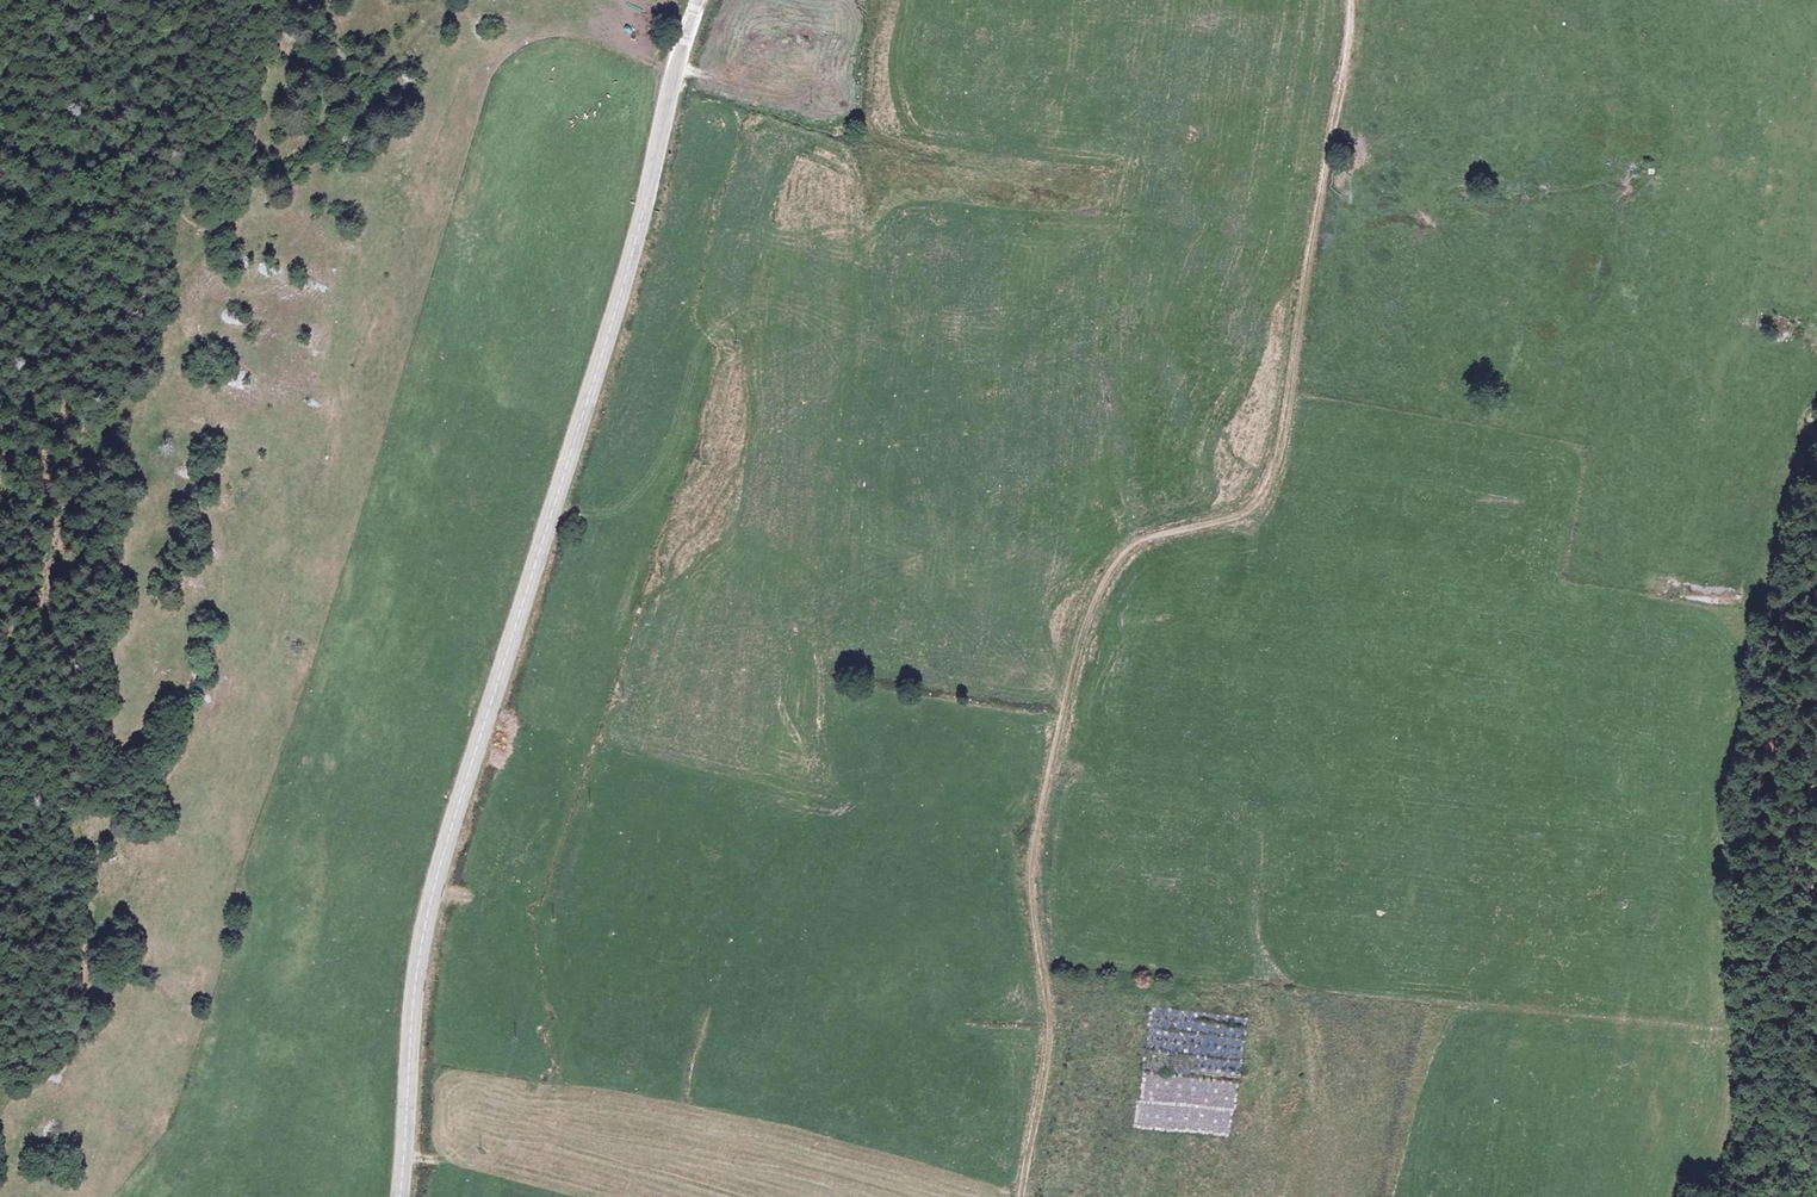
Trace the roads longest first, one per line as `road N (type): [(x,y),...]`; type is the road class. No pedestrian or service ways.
road 1 (track): [(1351,0),(1288,409),(1265,490),(1237,515),(1154,534),(1121,554),(1078,641),(1034,848),(1031,892),(1049,1041),(1021,1196)]
road 2 (tertiary): [(401,1196),(412,1029),(435,885),(625,282),(700,0)]

